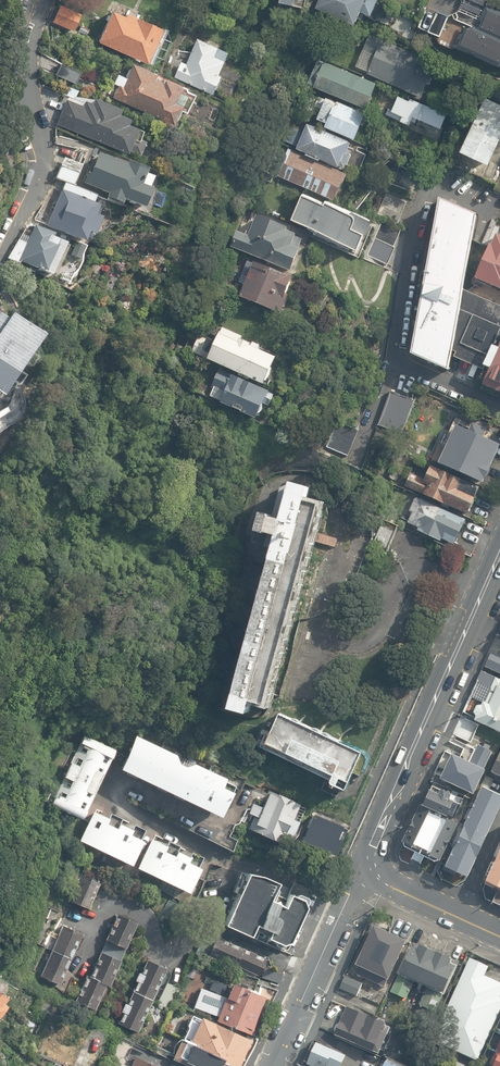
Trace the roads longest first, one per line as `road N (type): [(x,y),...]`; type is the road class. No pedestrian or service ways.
road 1 (secondary): [(365,870),(499,562)]
road 2 (residential): [(45,0),(23,114),(38,132),(42,174),(0,253)]
road 3 (tertiary): [(274,1065),(365,870)]
road 4 (residential): [(423,202),(392,355)]
road 5 (secondary): [(365,870),(499,937)]

